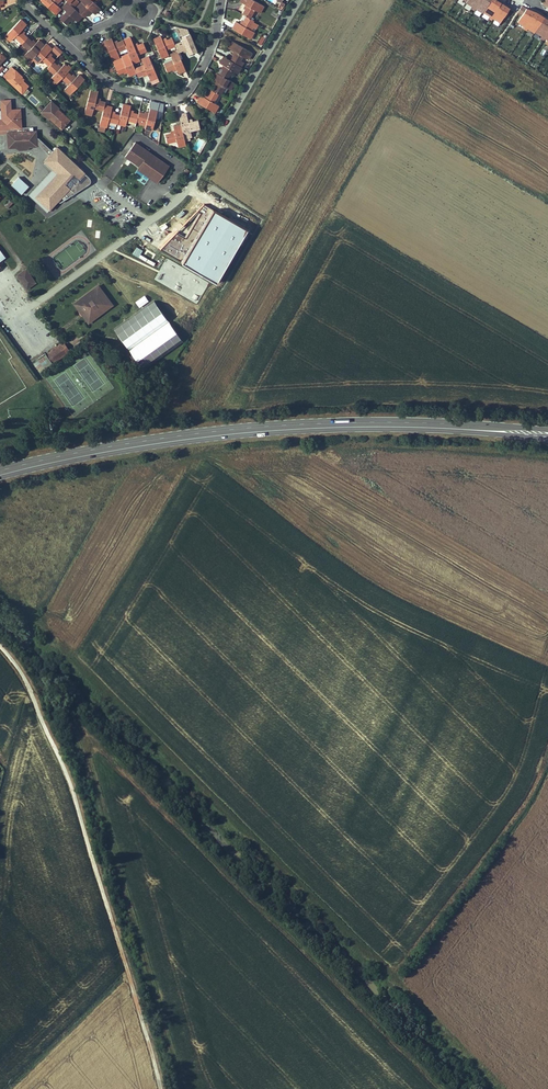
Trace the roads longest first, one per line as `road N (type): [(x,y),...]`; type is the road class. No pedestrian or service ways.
road 1 (primary): [(0,471),(156,439),(279,426),(458,426),(547,435)]
road 2 (track): [(0,645),(34,694),(72,789),(161,1088)]
road 3 (residential): [(35,304),(178,200),(300,0)]
road 4 (residential): [(221,0),(194,81),(173,100),(108,83),(68,45)]

